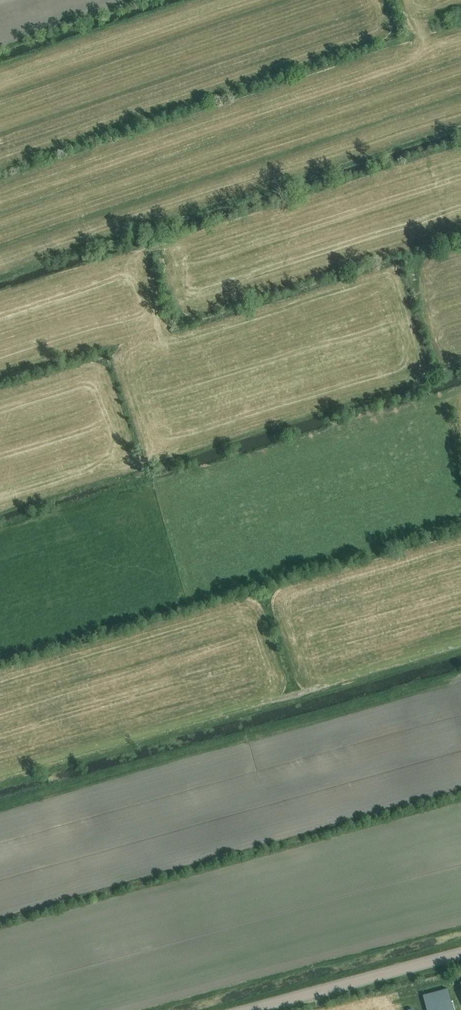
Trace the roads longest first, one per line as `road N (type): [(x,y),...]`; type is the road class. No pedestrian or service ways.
road 1 (tertiary): [(258,1009),(460,956)]

